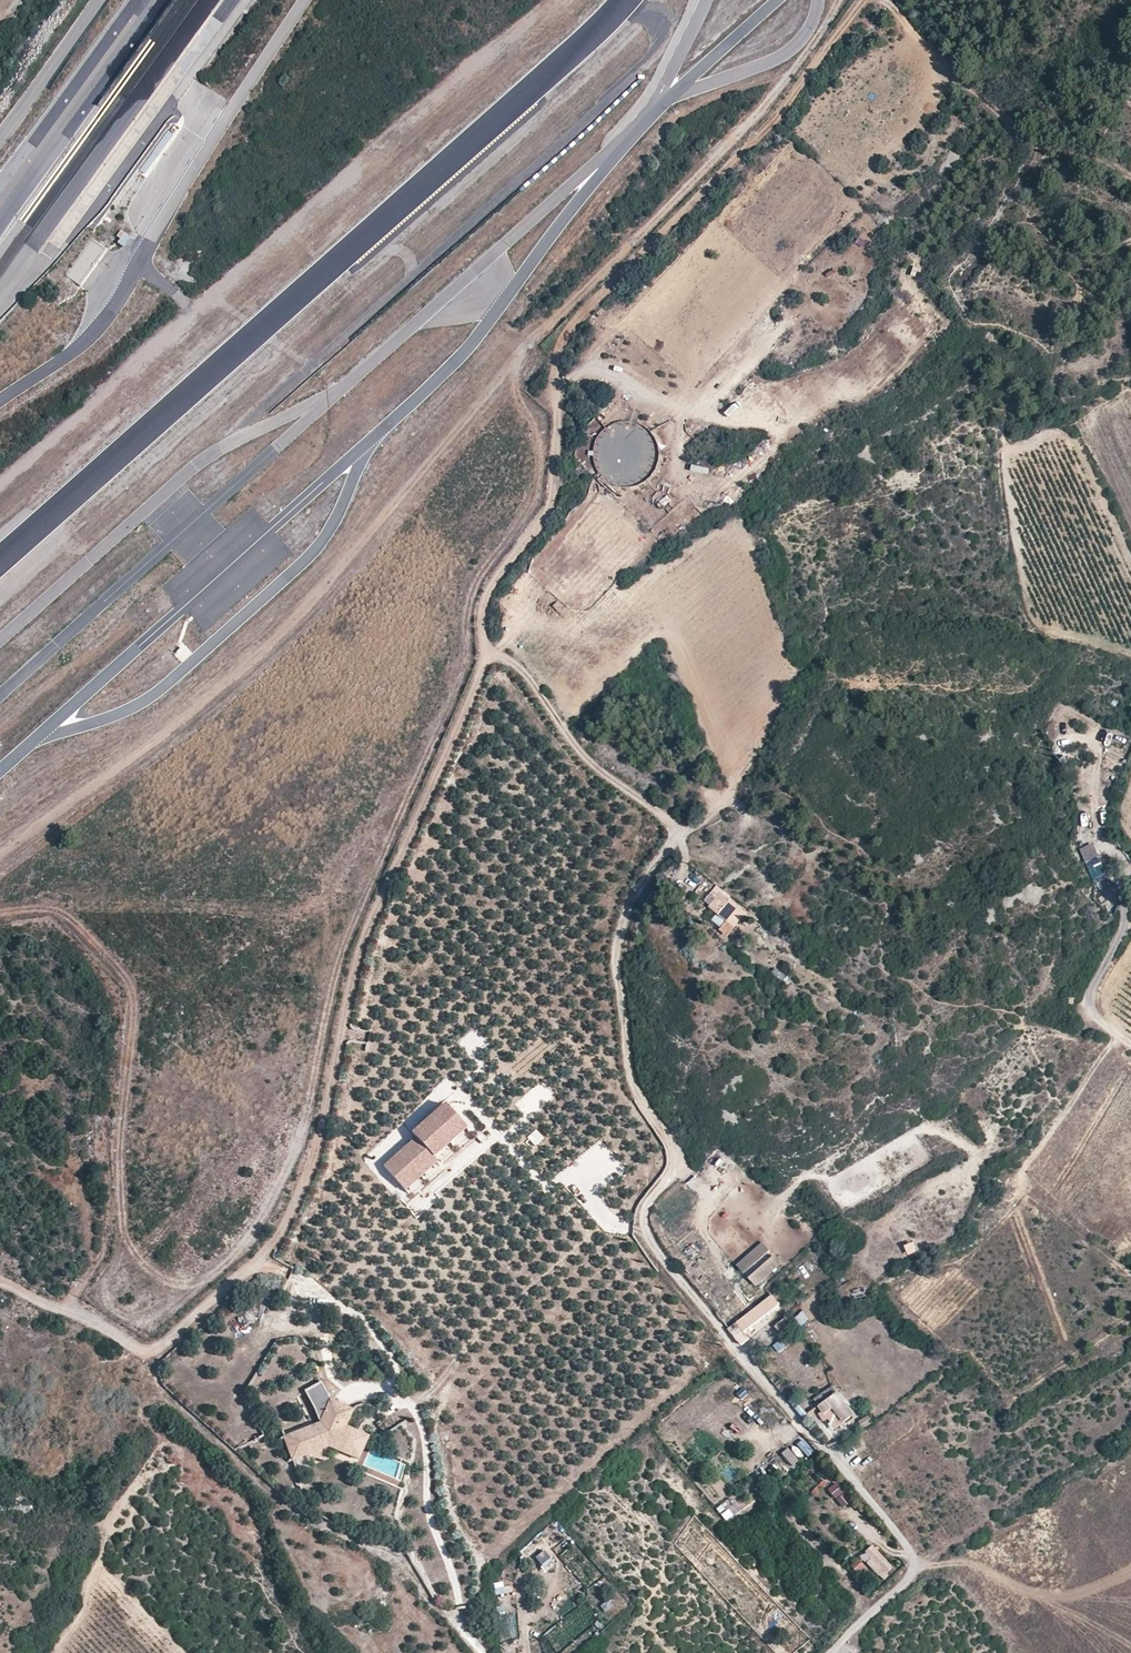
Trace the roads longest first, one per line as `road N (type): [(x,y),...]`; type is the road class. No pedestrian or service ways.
road 1 (track): [(0,913),(58,909),(134,988),(120,1146),(123,1244),(104,1291),(115,1311),(148,1322),(252,1243),(301,1140),(340,961),(455,688),(474,591),(540,488),(537,425),(517,381),(554,319),(770,97),(842,0)]
road 2 (track): [(869,0),(752,152),(564,352),(554,396),(560,446),(543,524),(490,597),(475,695),(360,962),(319,1144),(253,1272),(147,1353),(0,1281)]
road 3 (track): [(481,658),(508,657),(594,764),(685,829),(625,913),(616,961),(637,1092),(681,1166),(645,1213),(646,1232),(730,1339)]
road 4 (unclassified): [(834,1652),(906,1581),(910,1548),(730,1339)]
road 5 (unclassified): [(488,1652),(458,1623),(456,1587),(432,1525),(425,1453),(407,1400)]

